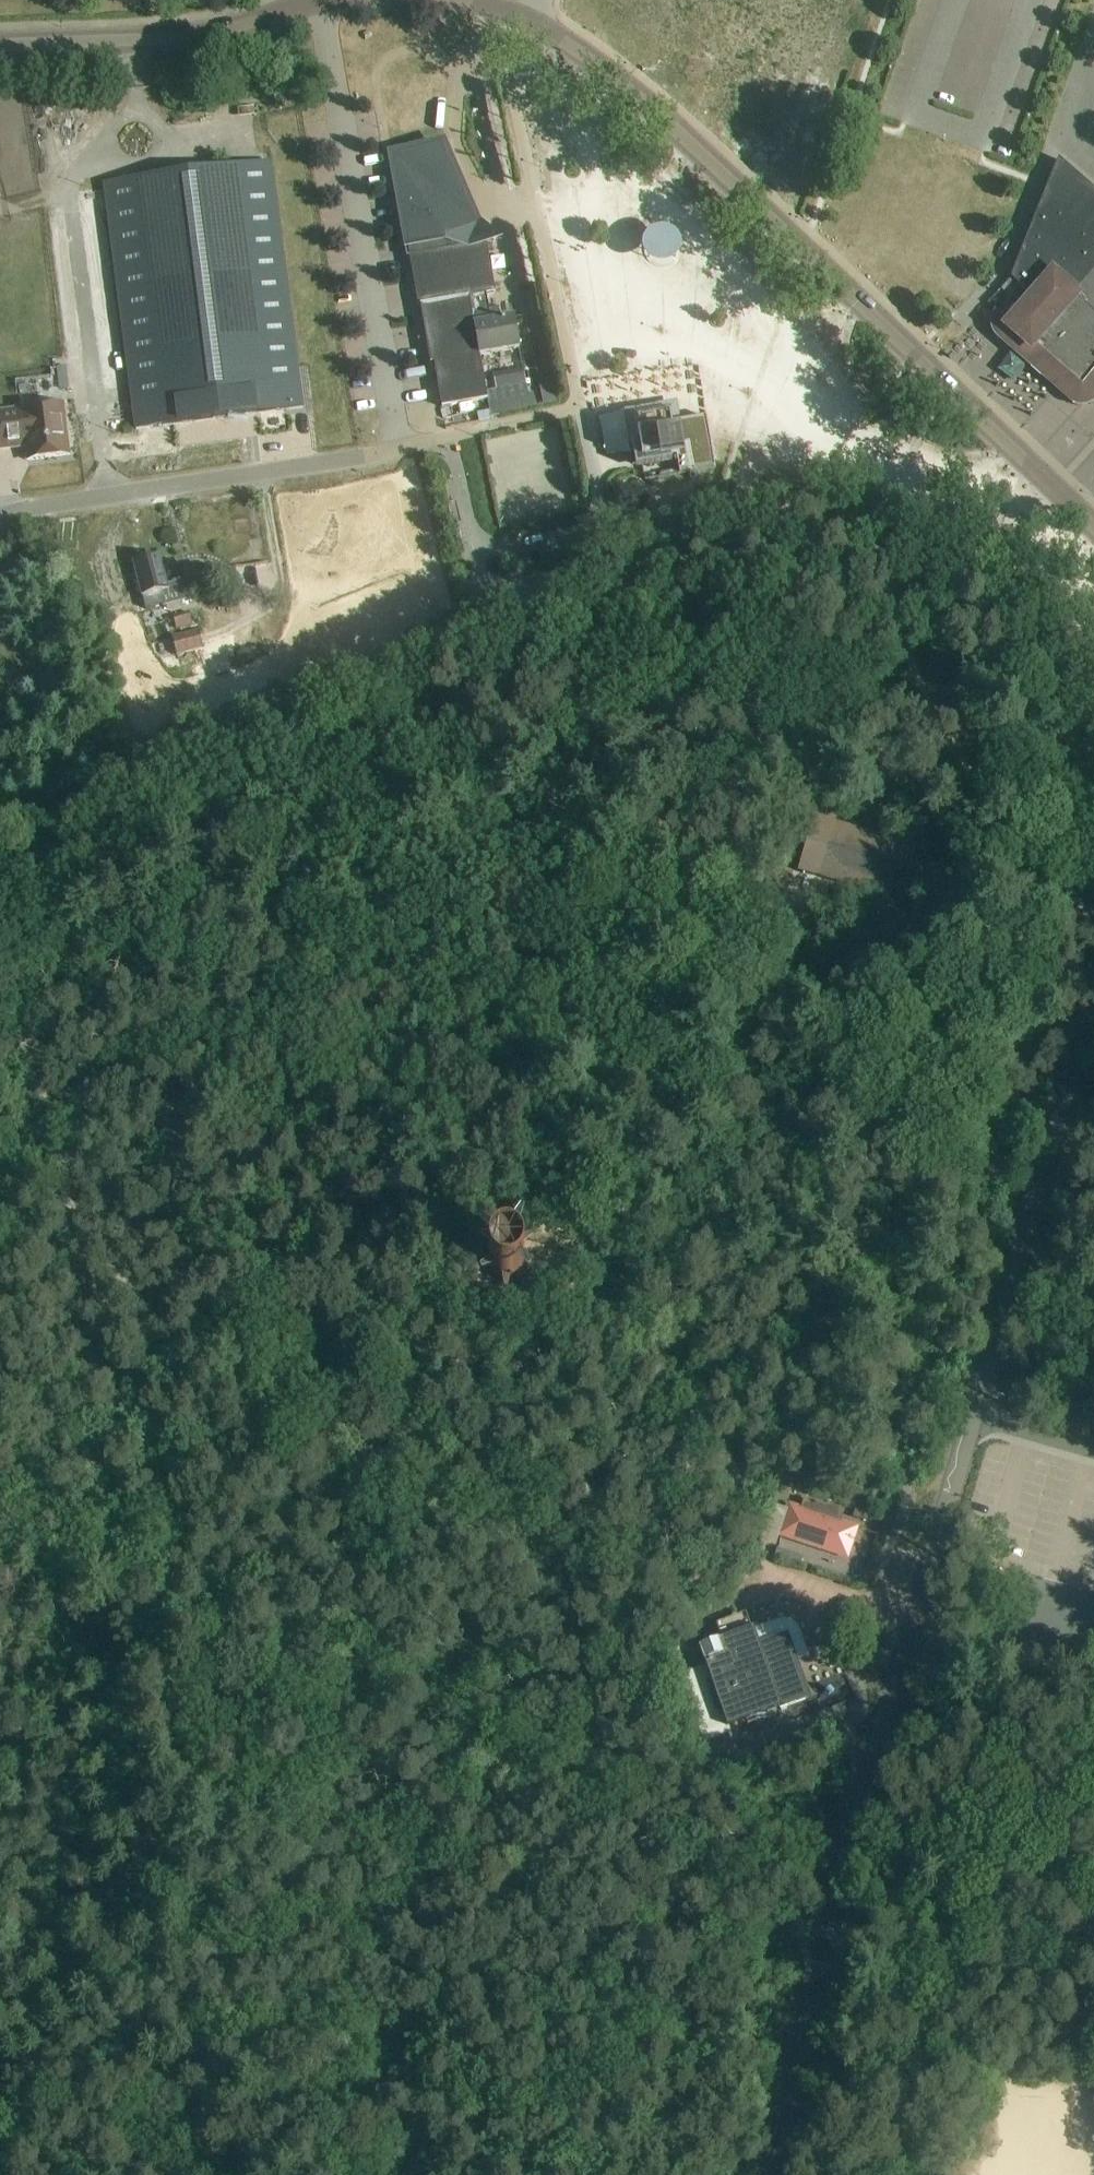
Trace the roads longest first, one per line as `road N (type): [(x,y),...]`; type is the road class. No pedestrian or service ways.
road 1 (tertiary): [(771,2174),(834,1904),(1043,1170)]
road 2 (unclassified): [(0,515),(398,447),(319,0)]
road 3 (unclassified): [(1093,530),(649,107),(532,23)]
road 4 (unclassified): [(319,0),(208,34),(0,44)]
road 5 (tertiary): [(1043,1170),(1093,997)]

